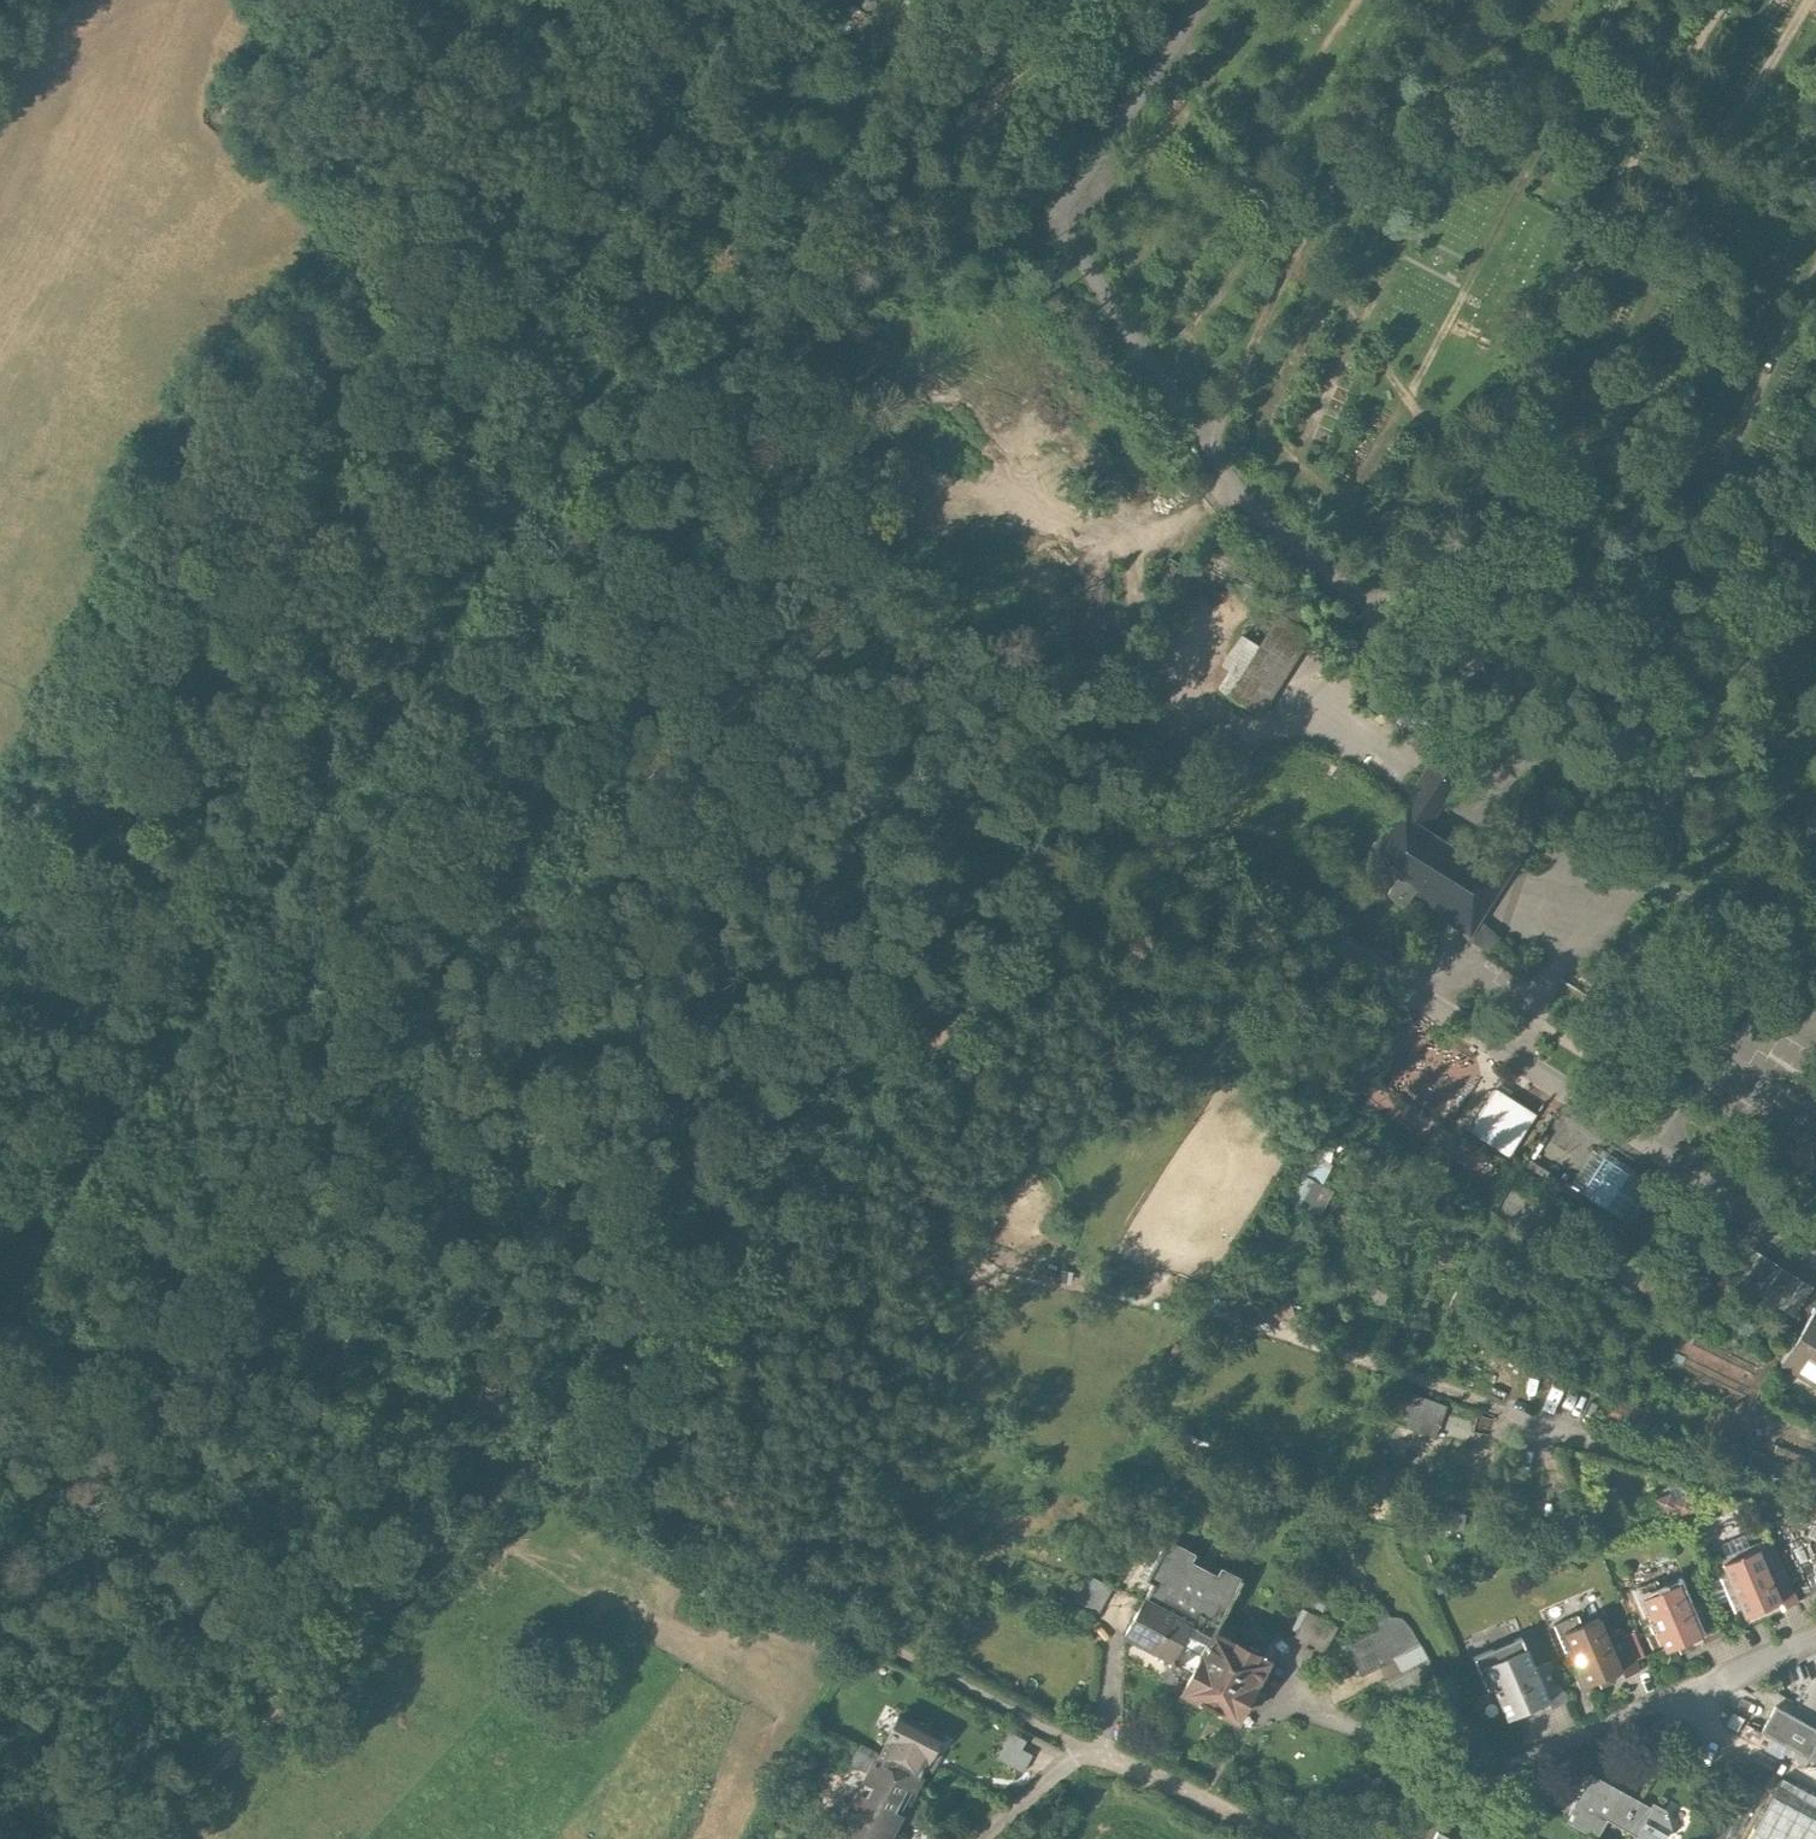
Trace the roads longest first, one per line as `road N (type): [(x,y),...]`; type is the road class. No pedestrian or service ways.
road 1 (track): [(148,1838),(1140,848)]
road 2 (track): [(985,1707),(531,1465)]
road 3 (residential): [(1381,1838),(1815,1636)]

